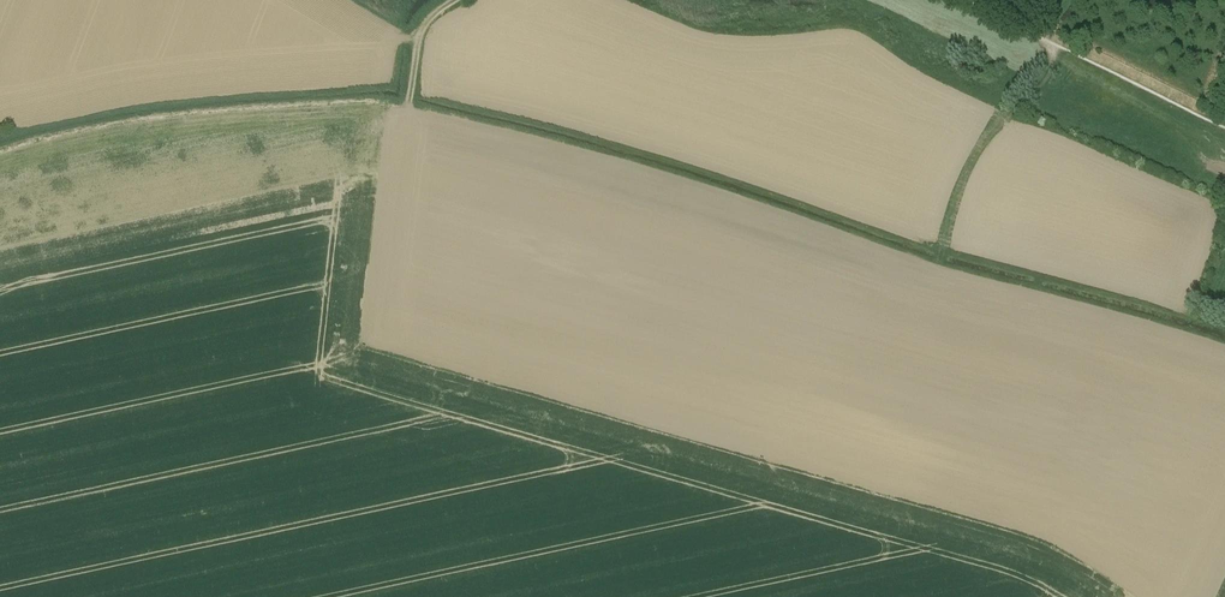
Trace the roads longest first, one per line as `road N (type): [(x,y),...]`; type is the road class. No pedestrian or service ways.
road 1 (track): [(1051,41),(1046,74),(971,154),(937,263)]
road 2 (track): [(451,0),(422,27),(408,105)]

